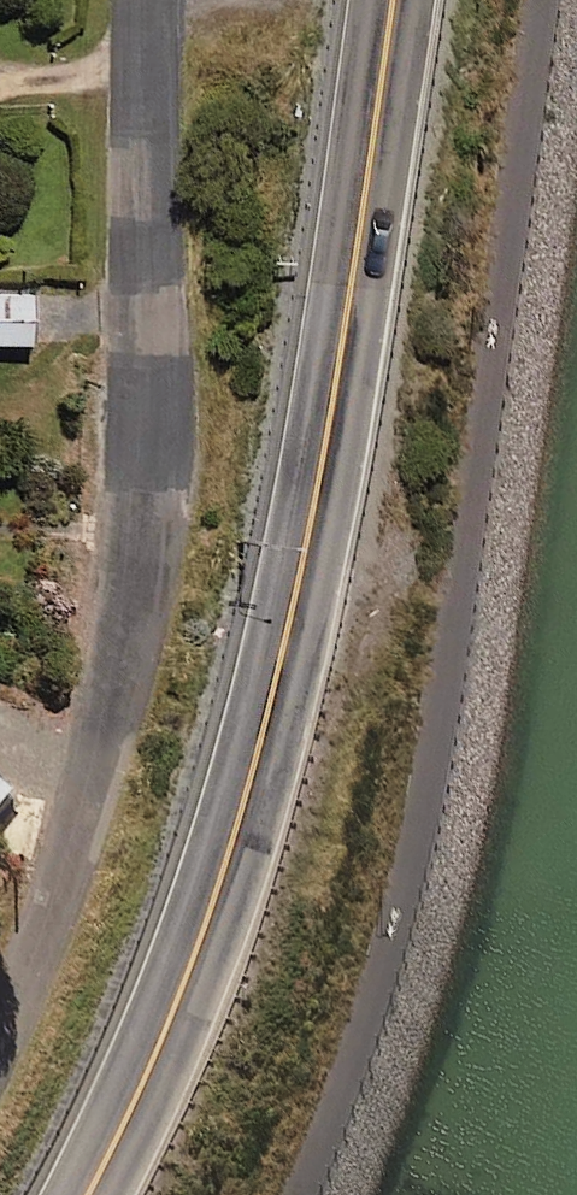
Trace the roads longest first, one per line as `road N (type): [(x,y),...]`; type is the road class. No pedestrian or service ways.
road 1 (trunk): [(392,0),(282,651),(227,860),(167,1021),(86,1194)]
road 2 (secondary): [(145,0),(149,504),(129,655),(76,844),(0,1037)]

